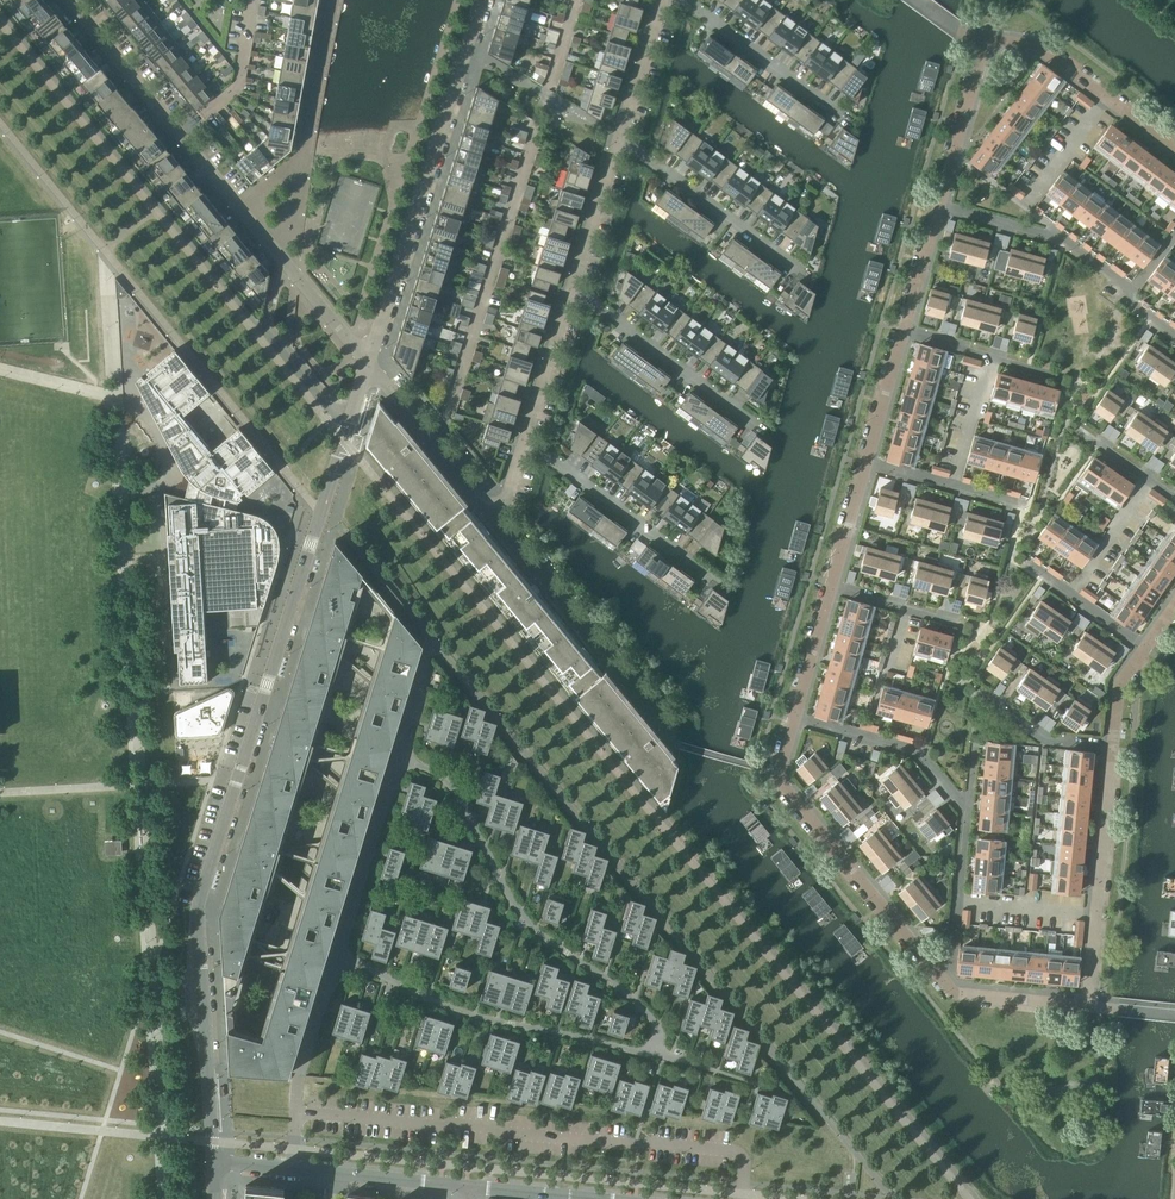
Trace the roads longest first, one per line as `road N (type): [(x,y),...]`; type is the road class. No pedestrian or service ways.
road 1 (residential): [(368,365),(202,910),(215,1164)]
road 2 (residential): [(656,1048),(658,1034),(635,1002),(526,921),(448,783),(396,758)]
road 3 (residential): [(484,0),(368,365)]
road 4 (residential): [(338,952),(484,1019),(656,1048)]
road 5 (residential): [(796,716),(784,783),(937,972)]
road 6 (residential): [(502,526),(683,748)]
road 7 (residential): [(941,209),(1060,236),(1131,290),(1131,304),(1174,337)]
road 8 (residential): [(70,0),(242,211)]
road 9 (residential): [(1113,744),(1087,1006)]
road 10 (residential): [(334,0),(302,158),(242,211)]
road 11 (residential): [(980,41),(1045,50),(1174,151)]
road 12 (residential): [(527,449),(714,580)]
road 13 (residential): [(574,291),(756,419)]
road 14 (residential): [(619,140),(796,269)]
road 15 (residential): [(368,365),(502,526)]
road 16 (residential): [(796,716),(914,751),(969,810)]
road 17 (residential): [(338,952),(396,758)]
road 18 (residential): [(242,211),(368,365)]
road 19 (residential): [(687,0),(845,118)]
road 20 (residential): [(980,41),(941,209)]
road 21 (residential): [(906,331),(1067,381)]
road 22 (residential): [(969,810),(955,942),(937,972)]
road 23 (residential): [(298,1113),(338,952)]
road 24 (residential): [(527,449),(574,291)]
road 25 (residential): [(868,464),(1022,506)]
road 26 (residential): [(937,972),(963,995),(1087,1006)]
road 27 (residential): [(574,291),(619,140)]
road 28 (residential): [(619,140),(664,0)]
road 29 (residential): [(437,1185),(294,1172)]
road 30 (residential): [(1145,649),(1029,566)]
road 31 (residential): [(906,331),(868,464)]
road 32 (residential): [(989,698),(1041,738),(1113,744)]
road 33 (residential): [(833,589),(796,716)]
road 34 (residential): [(833,589),(959,624)]
road 35 (residential): [(868,464),(833,589)]
road 36 (residential): [(941,209),(906,331)]
road 37 (residential): [(588,1198),(465,1187)]
road 38 (residential): [(396,758),(431,641)]
road 39 (residential): [(1174,495),(1075,428)]

